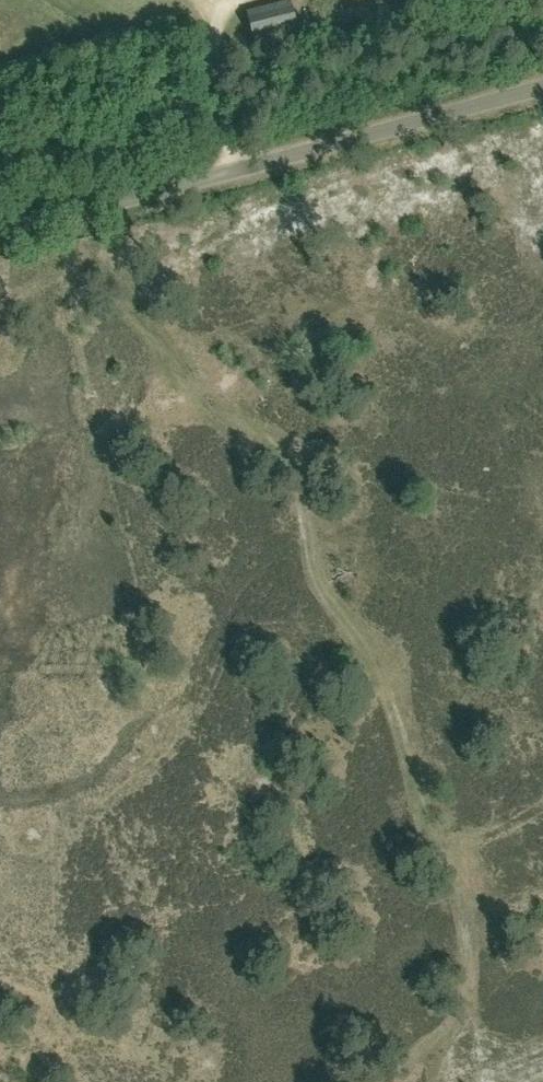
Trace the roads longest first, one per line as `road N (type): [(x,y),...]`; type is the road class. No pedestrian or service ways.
road 1 (unclassified): [(0,230),(542,85)]

